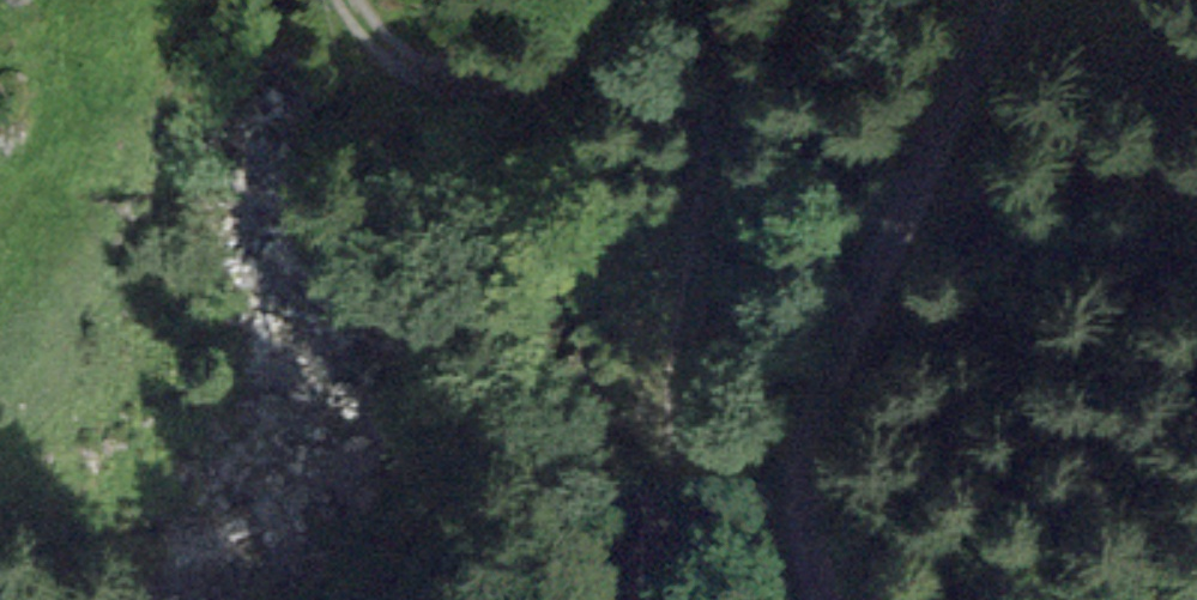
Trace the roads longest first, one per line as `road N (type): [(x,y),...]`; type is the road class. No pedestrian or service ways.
road 1 (unclassified): [(974,0),(846,311),(807,463),(814,599)]
road 2 (track): [(657,0),(547,386),(525,599)]
road 3 (track): [(601,0),(574,28),(457,76),(352,0)]

